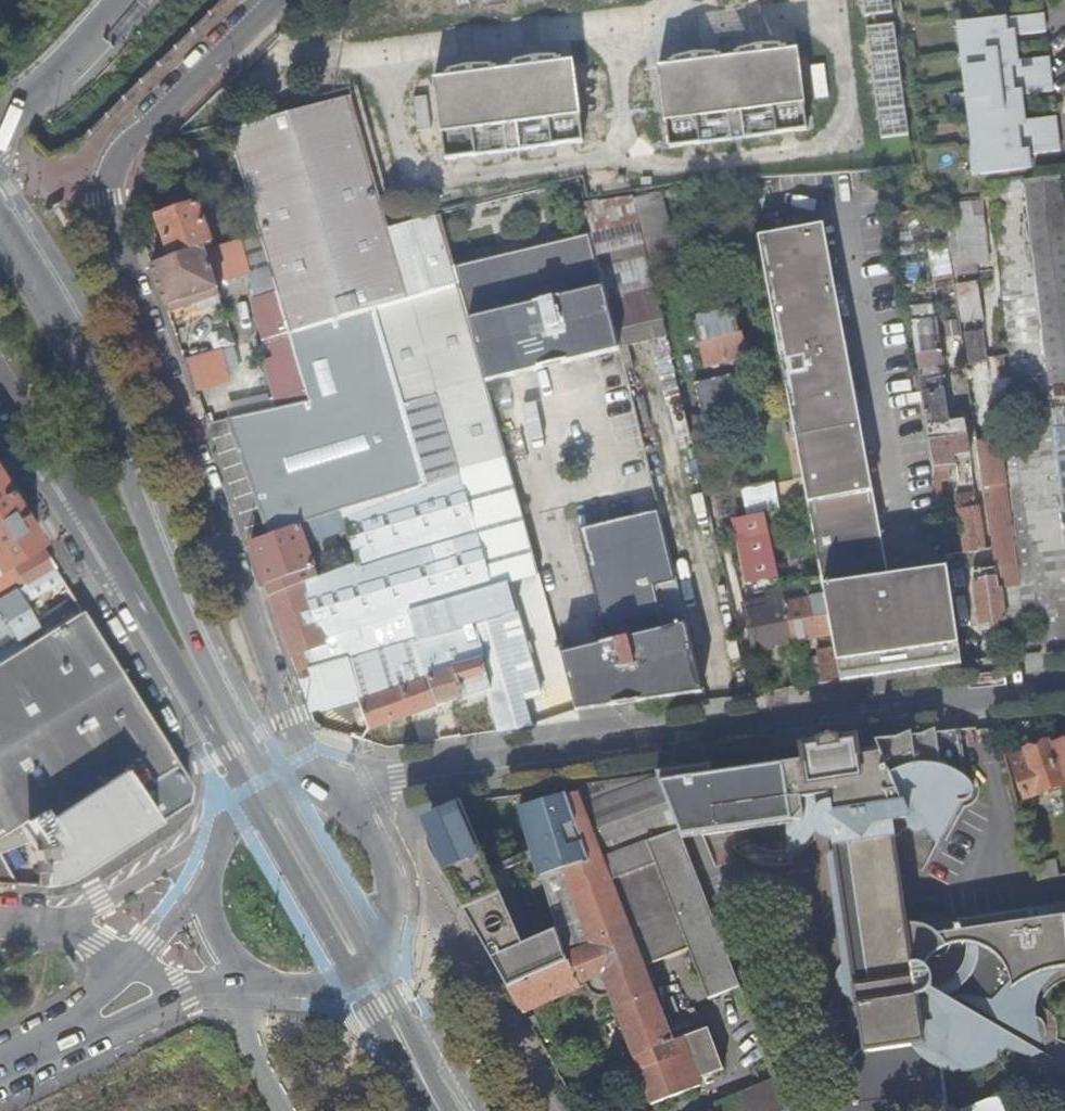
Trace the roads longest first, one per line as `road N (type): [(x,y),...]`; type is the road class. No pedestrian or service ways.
road 1 (residential): [(308,788),(107,223),(111,160),(224,48)]
road 2 (residential): [(345,798),(557,747),(1064,680)]
road 3 (secondary): [(283,790),(182,594),(84,368),(0,230)]
road 4 (secondary): [(0,384),(241,806)]
road 5 (secondary): [(241,806),(348,984)]
road 6 (secondary): [(377,961),(283,790)]
road 7 (unclassified): [(377,961),(399,924),(402,868),(371,815),(345,798)]
road 8 (secondary): [(465,1110),(377,961)]
road 9 (motorway): [(0,124),(116,0)]
road 10 (unclassified): [(205,849),(57,924)]
road 11 (residential): [(56,1044),(190,989)]
road 12 (secondary): [(348,984),(417,1110)]
road 13 (unclassified): [(233,971),(296,996),(348,984)]

